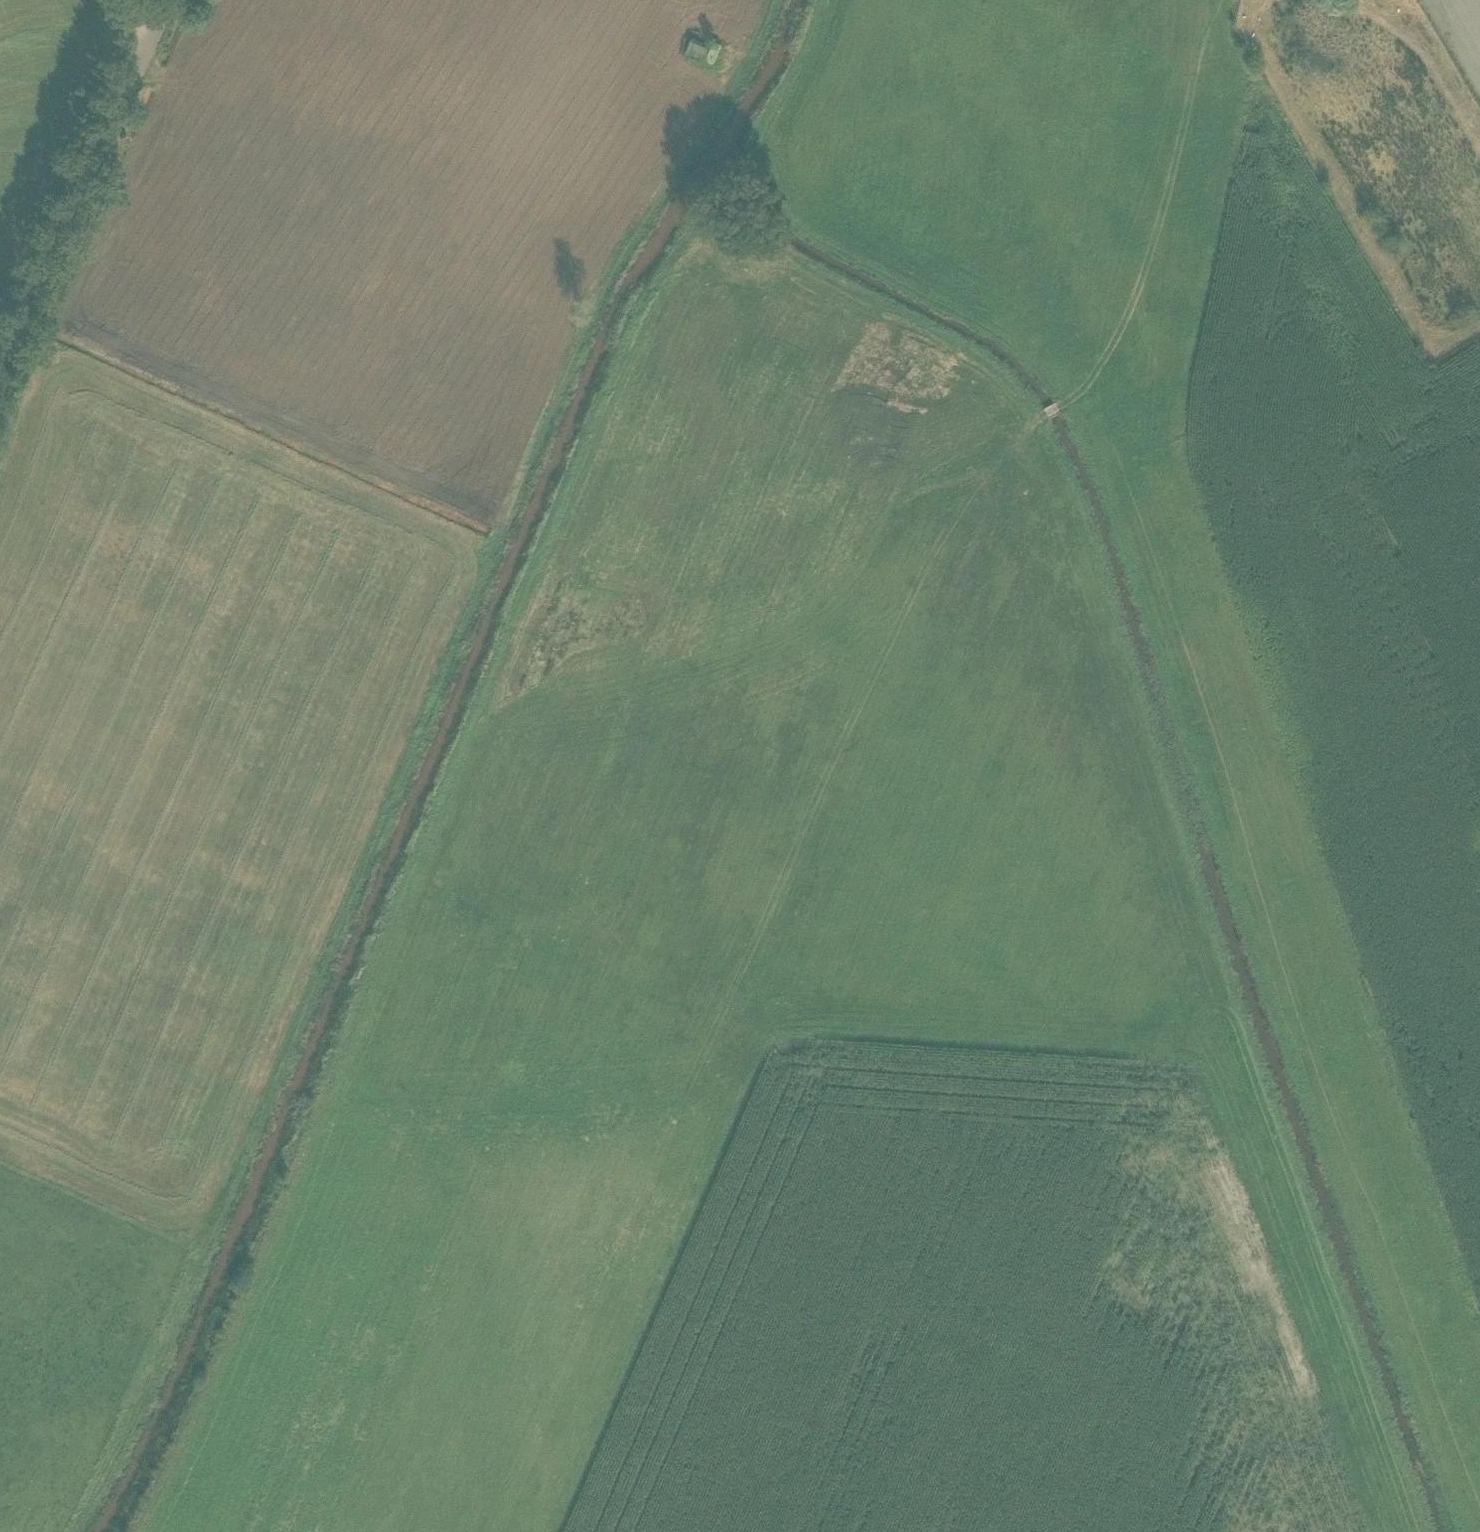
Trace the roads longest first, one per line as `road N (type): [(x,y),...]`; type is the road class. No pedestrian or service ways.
road 1 (unclassified): [(0,381),(151,38)]

